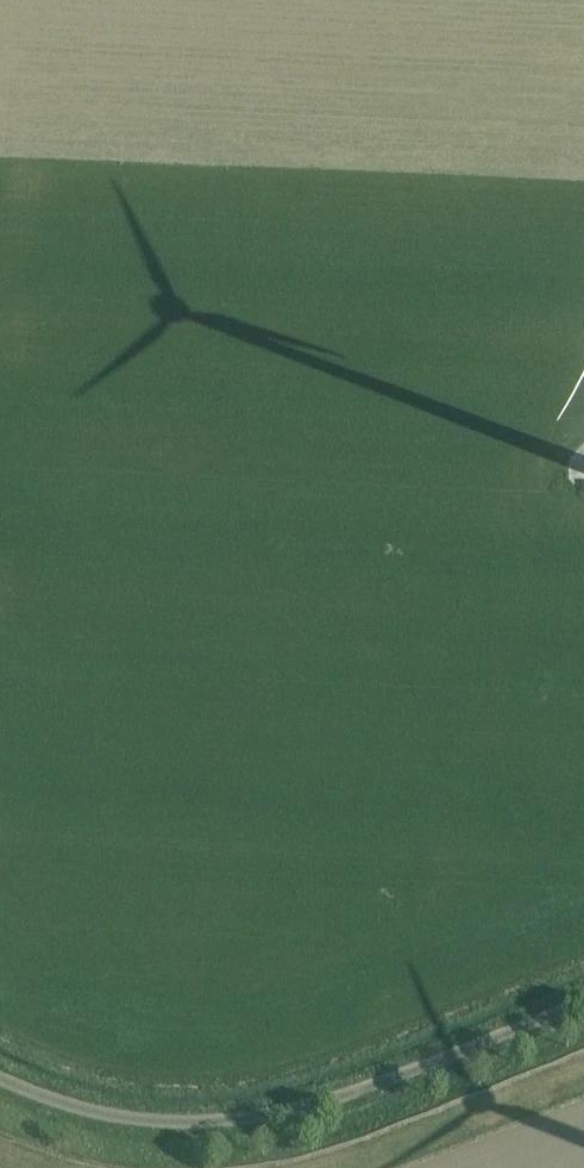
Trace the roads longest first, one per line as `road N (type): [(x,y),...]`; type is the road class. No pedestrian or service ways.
road 1 (unclassified): [(0,1086),(93,1116),(165,1124),(261,1120),(420,1073),(583,1006)]

